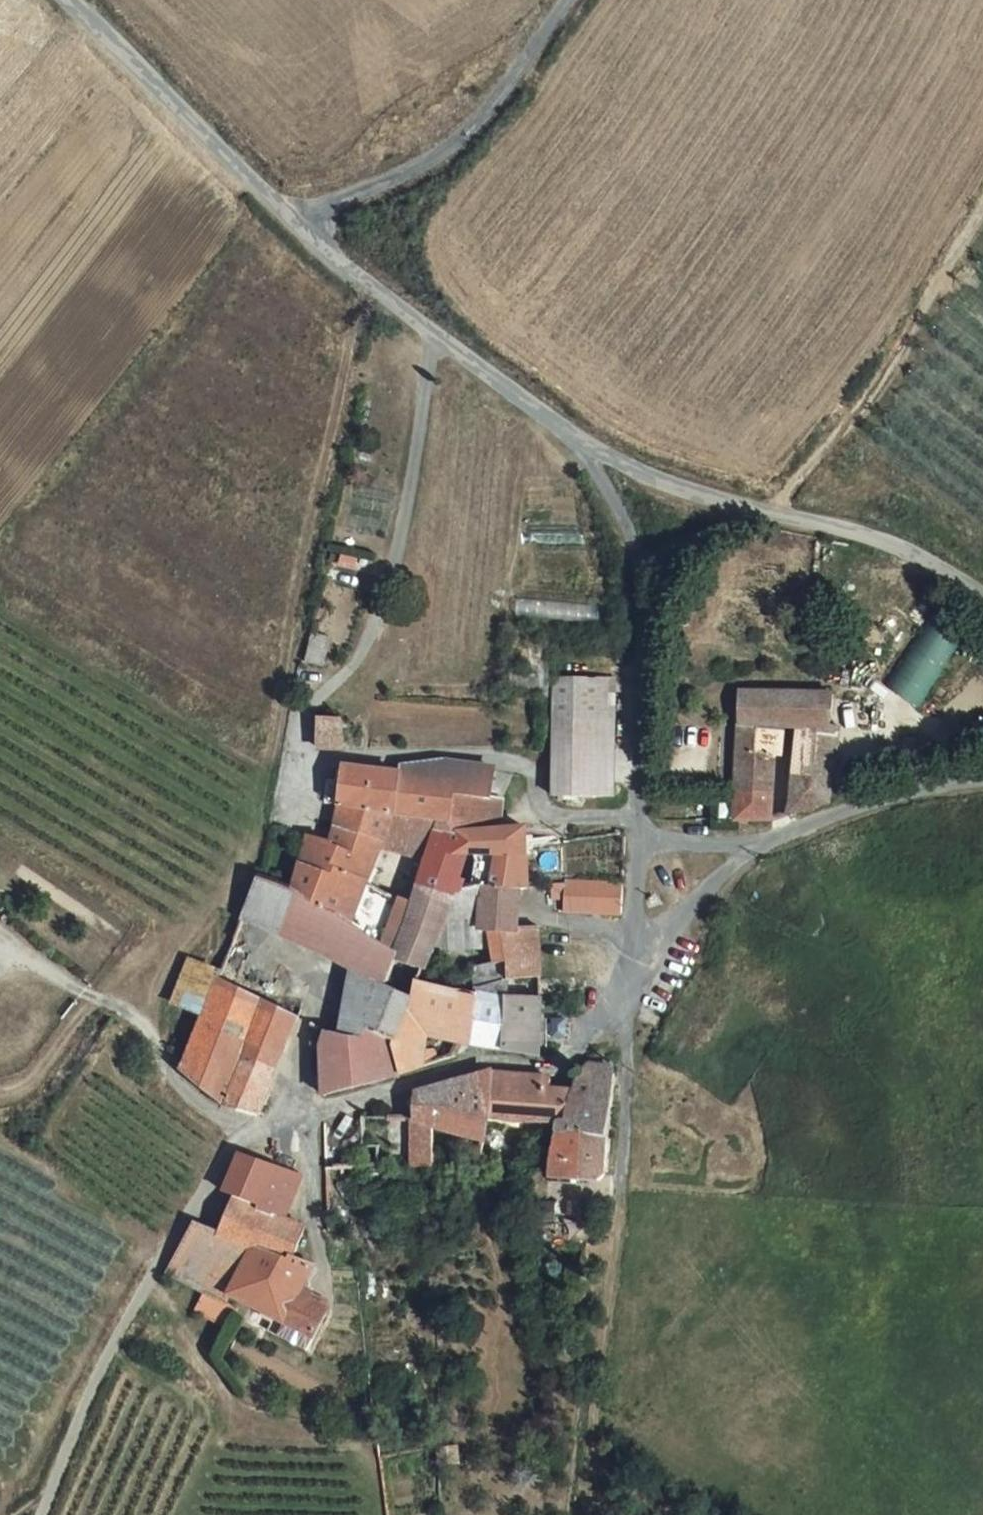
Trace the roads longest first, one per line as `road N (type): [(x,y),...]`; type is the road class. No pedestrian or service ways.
road 1 (unclassified): [(633,986),(584,1046),(553,1067),(440,1077),(226,1150),(158,1254),(41,1514)]
road 2 (unclassified): [(69,0),(287,219),(442,351),(590,456)]
road 3 (track): [(637,584),(685,531),(766,513),(871,395),(982,202)]
road 4 (unclassified): [(590,456),(950,576),(982,603)]
road 5 (residential): [(637,817),(553,817),(537,802),(530,770),(504,758),(299,759)]
road 6 (unclassified): [(590,456),(632,539),(644,656),(637,817)]
road 7 (track): [(287,219),(460,144),(572,0)]
road 8 (track): [(623,1188),(592,1388),(586,1514)]
road 9 (unclassified): [(982,783),(865,807),(745,851)]
road 10 (unclassified): [(633,986),(624,1037),(623,1188)]
road 11 (unclassified): [(745,851),(633,986)]
road 12 (unclassified): [(638,839),(633,986)]
road 13 (track): [(100,1006),(0,1096)]

